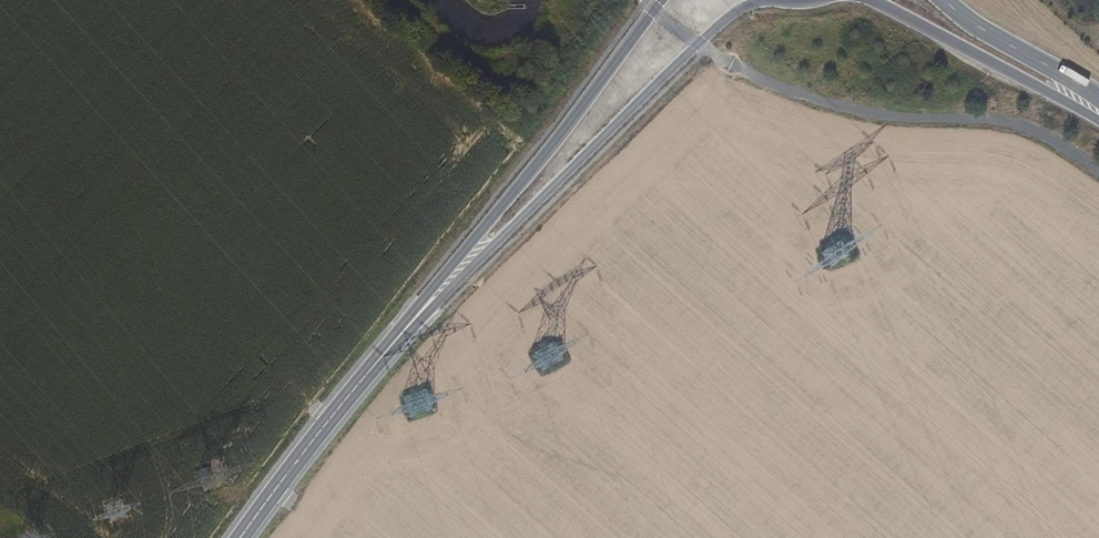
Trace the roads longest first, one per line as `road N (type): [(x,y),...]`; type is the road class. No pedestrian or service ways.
road 1 (secondary): [(403,332),(699,44),(761,0)]
road 2 (secondary): [(662,0),(403,332)]
road 3 (secondary): [(403,332),(241,537)]
road 4 (secondary): [(875,0),(1098,121)]
road 5 (secondary): [(1098,101),(946,0)]

